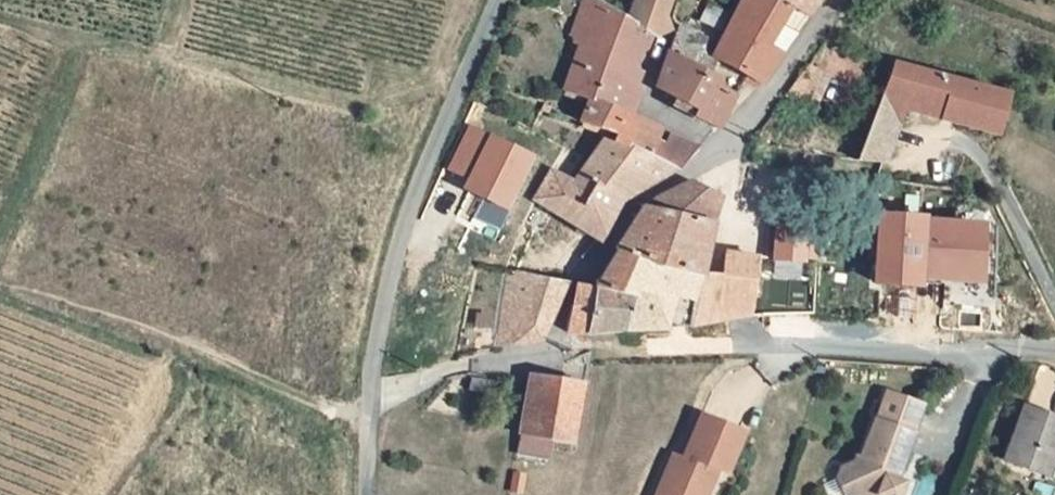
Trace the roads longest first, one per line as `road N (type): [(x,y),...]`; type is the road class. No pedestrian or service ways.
road 1 (residential): [(370,411),(544,356),(575,281),(631,210),(739,149),(841,0)]
road 2 (unclassified): [(370,411),(383,326),(430,156),(513,0)]
road 3 (track): [(0,282),(309,403),(370,411)]
road 4 (residential): [(785,346),(929,356),(1054,354)]

